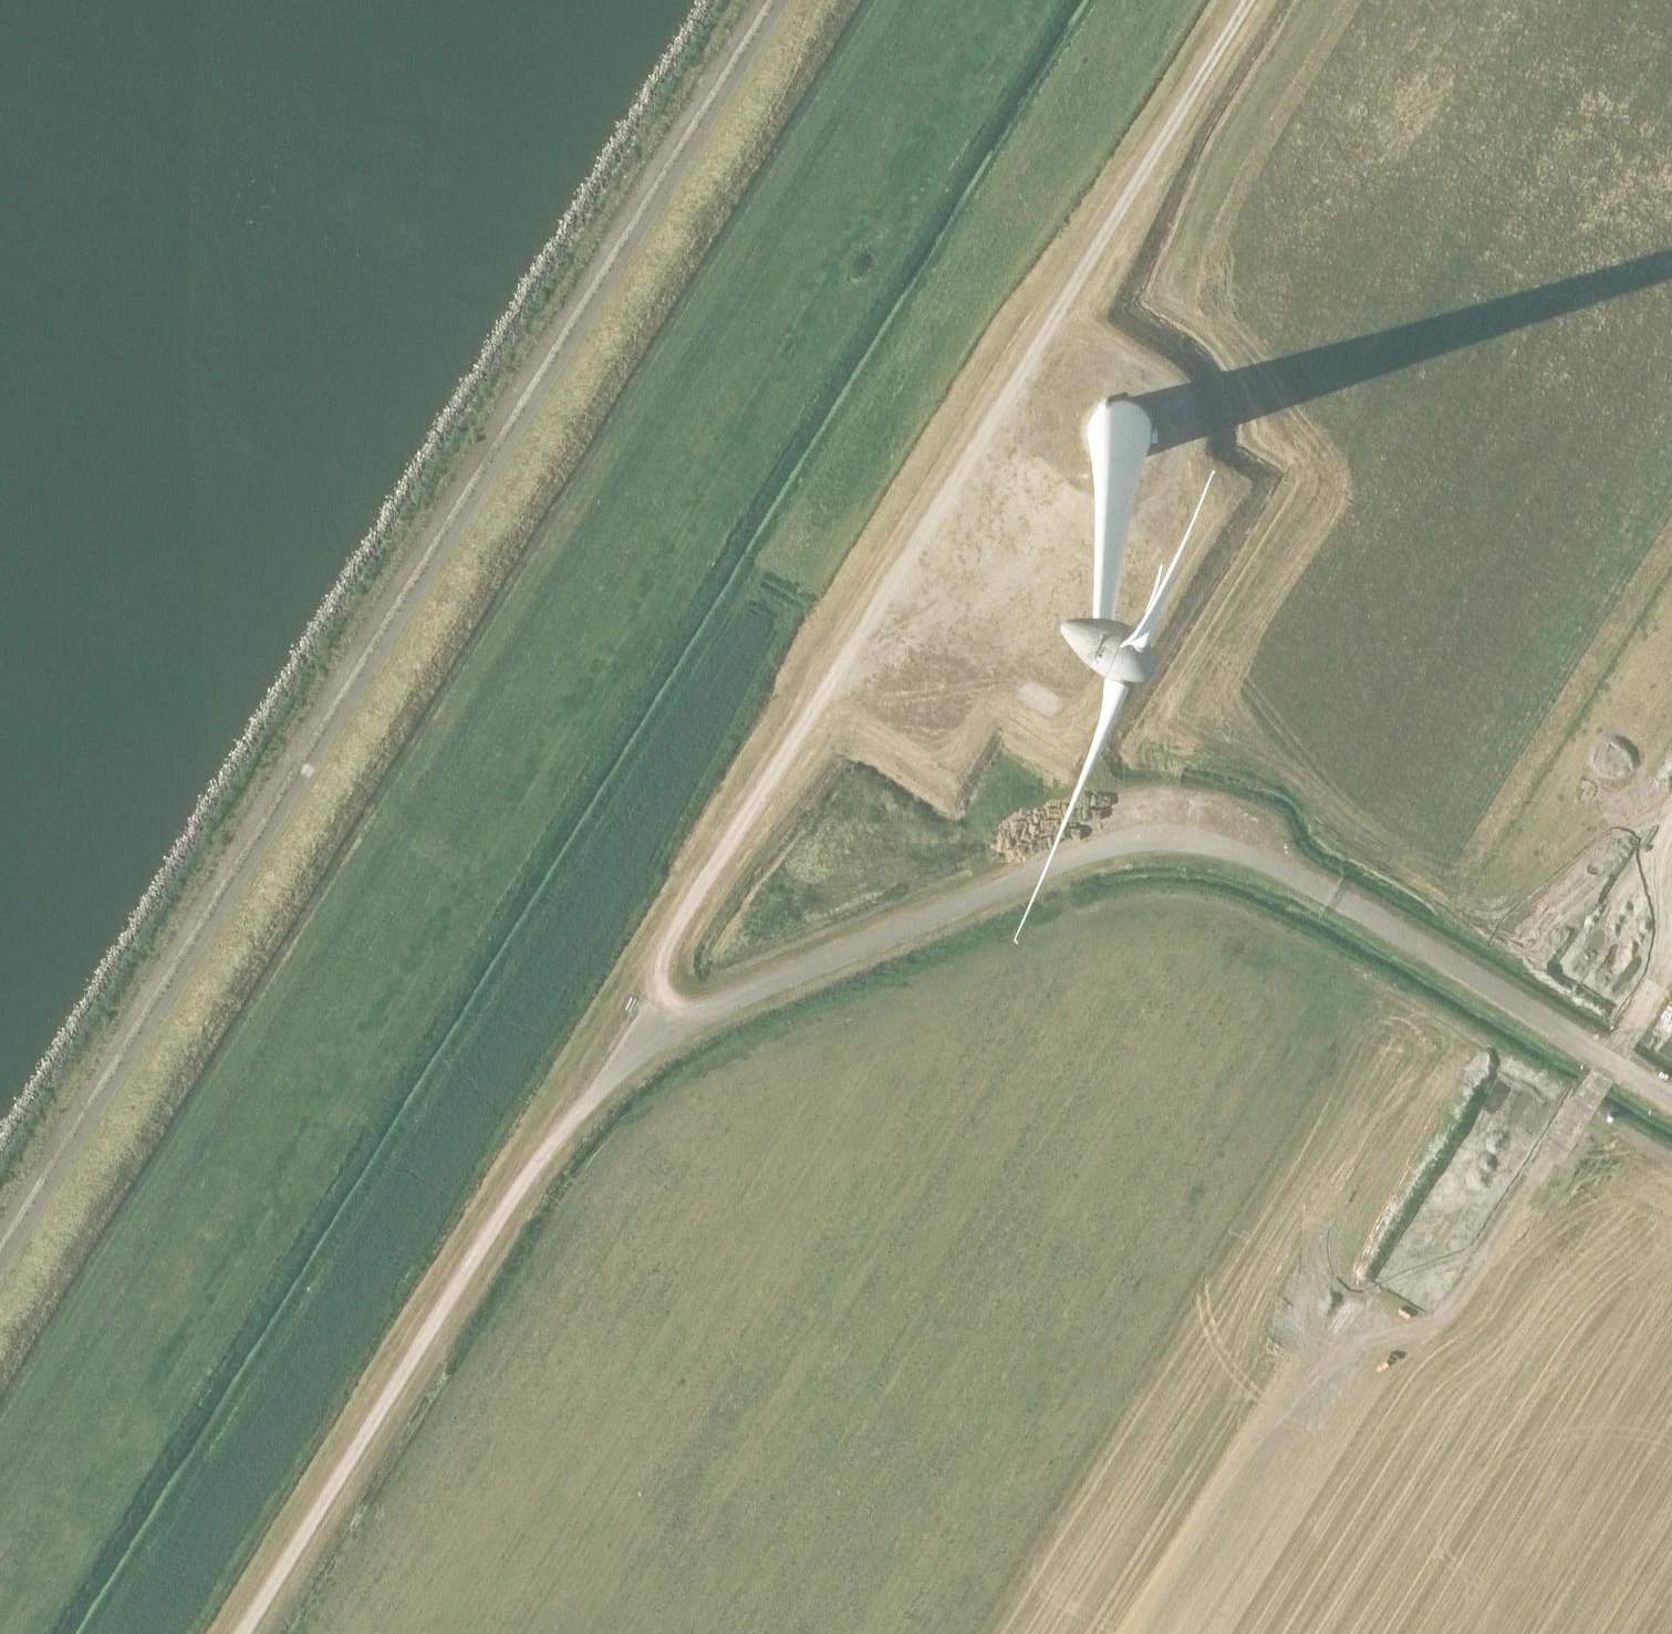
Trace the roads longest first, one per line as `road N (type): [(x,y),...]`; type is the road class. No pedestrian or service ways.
road 1 (unclassified): [(0,1268),(782,0)]
road 2 (unclassified): [(588,1101),(637,1055),(698,1016),(1097,848),(1153,839),(1228,849),(1309,881),(1671,1098)]

